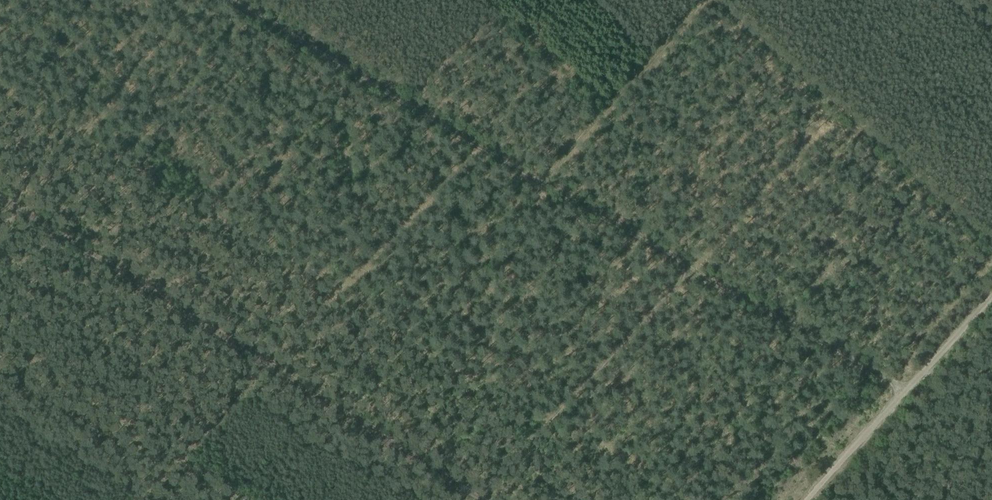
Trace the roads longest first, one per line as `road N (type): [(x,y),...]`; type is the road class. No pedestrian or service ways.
road 1 (track): [(682,263),(902,391)]
road 2 (track): [(804,499),(902,391)]
road 3 (track): [(902,391),(991,296)]

